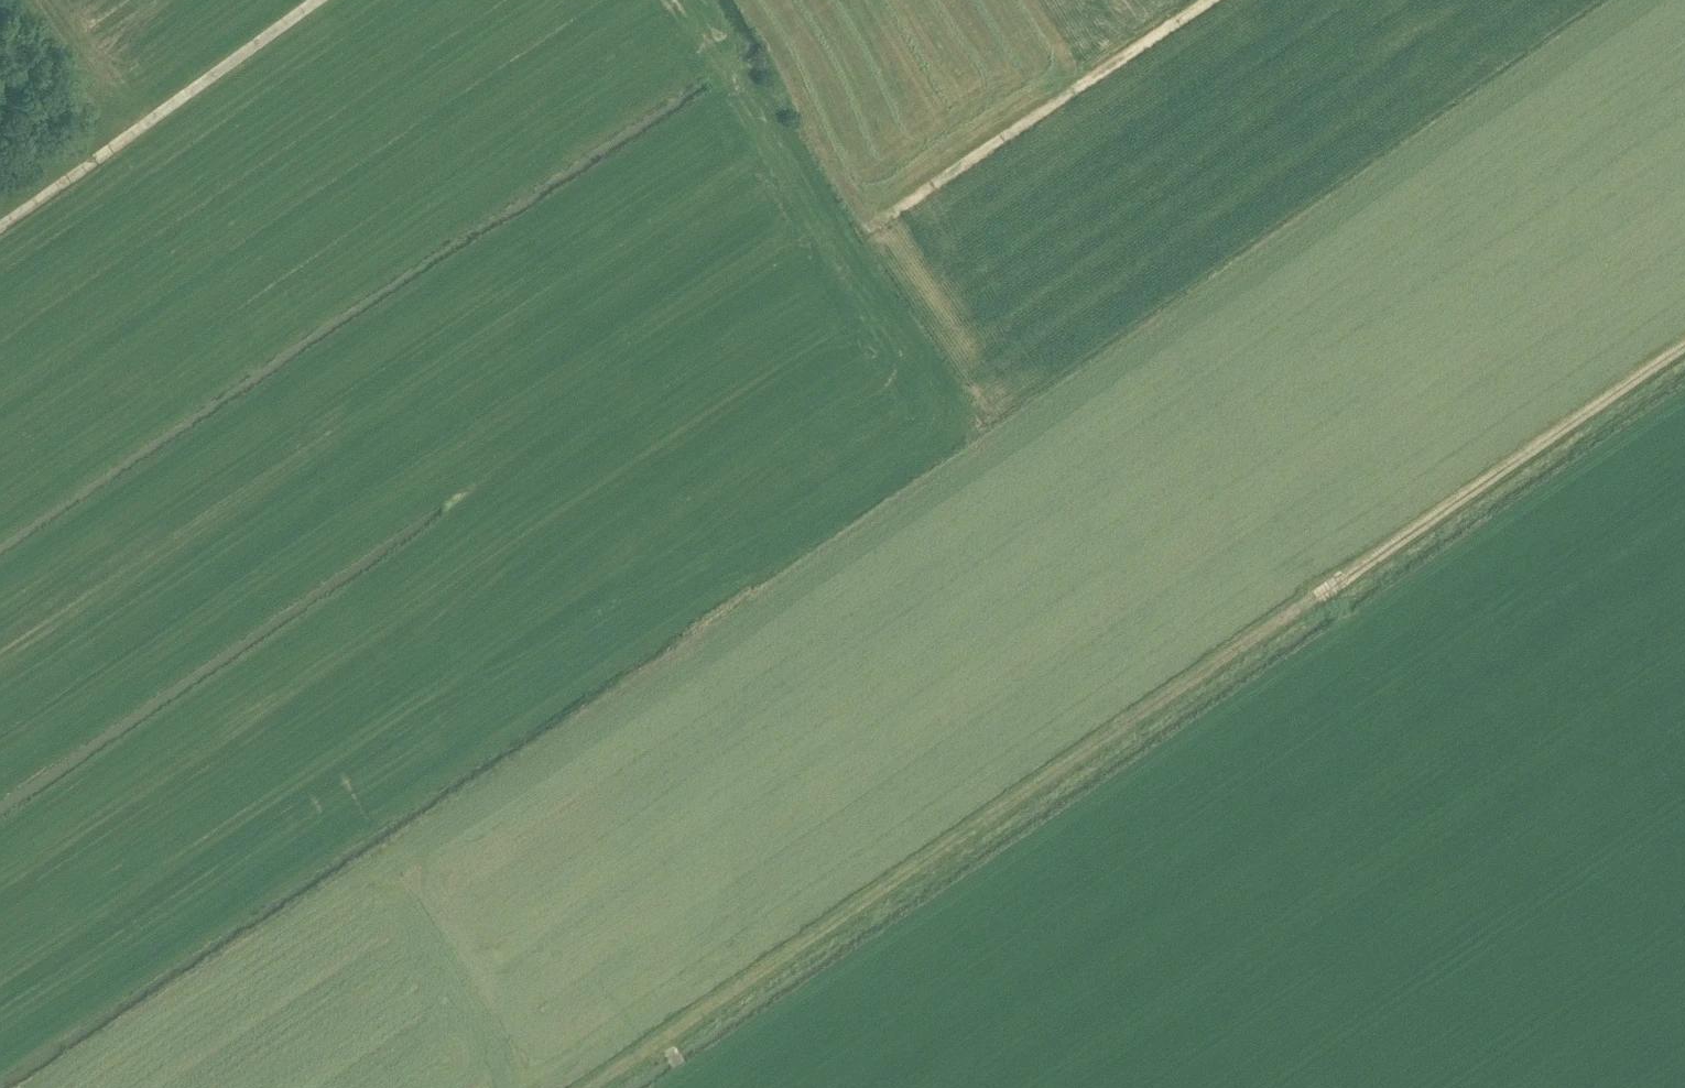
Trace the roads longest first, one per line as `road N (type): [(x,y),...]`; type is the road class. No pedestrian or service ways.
road 1 (track): [(598,1087),(1684,348)]
road 2 (track): [(633,378),(1205,0)]
road 3 (track): [(0,228),(322,0)]

